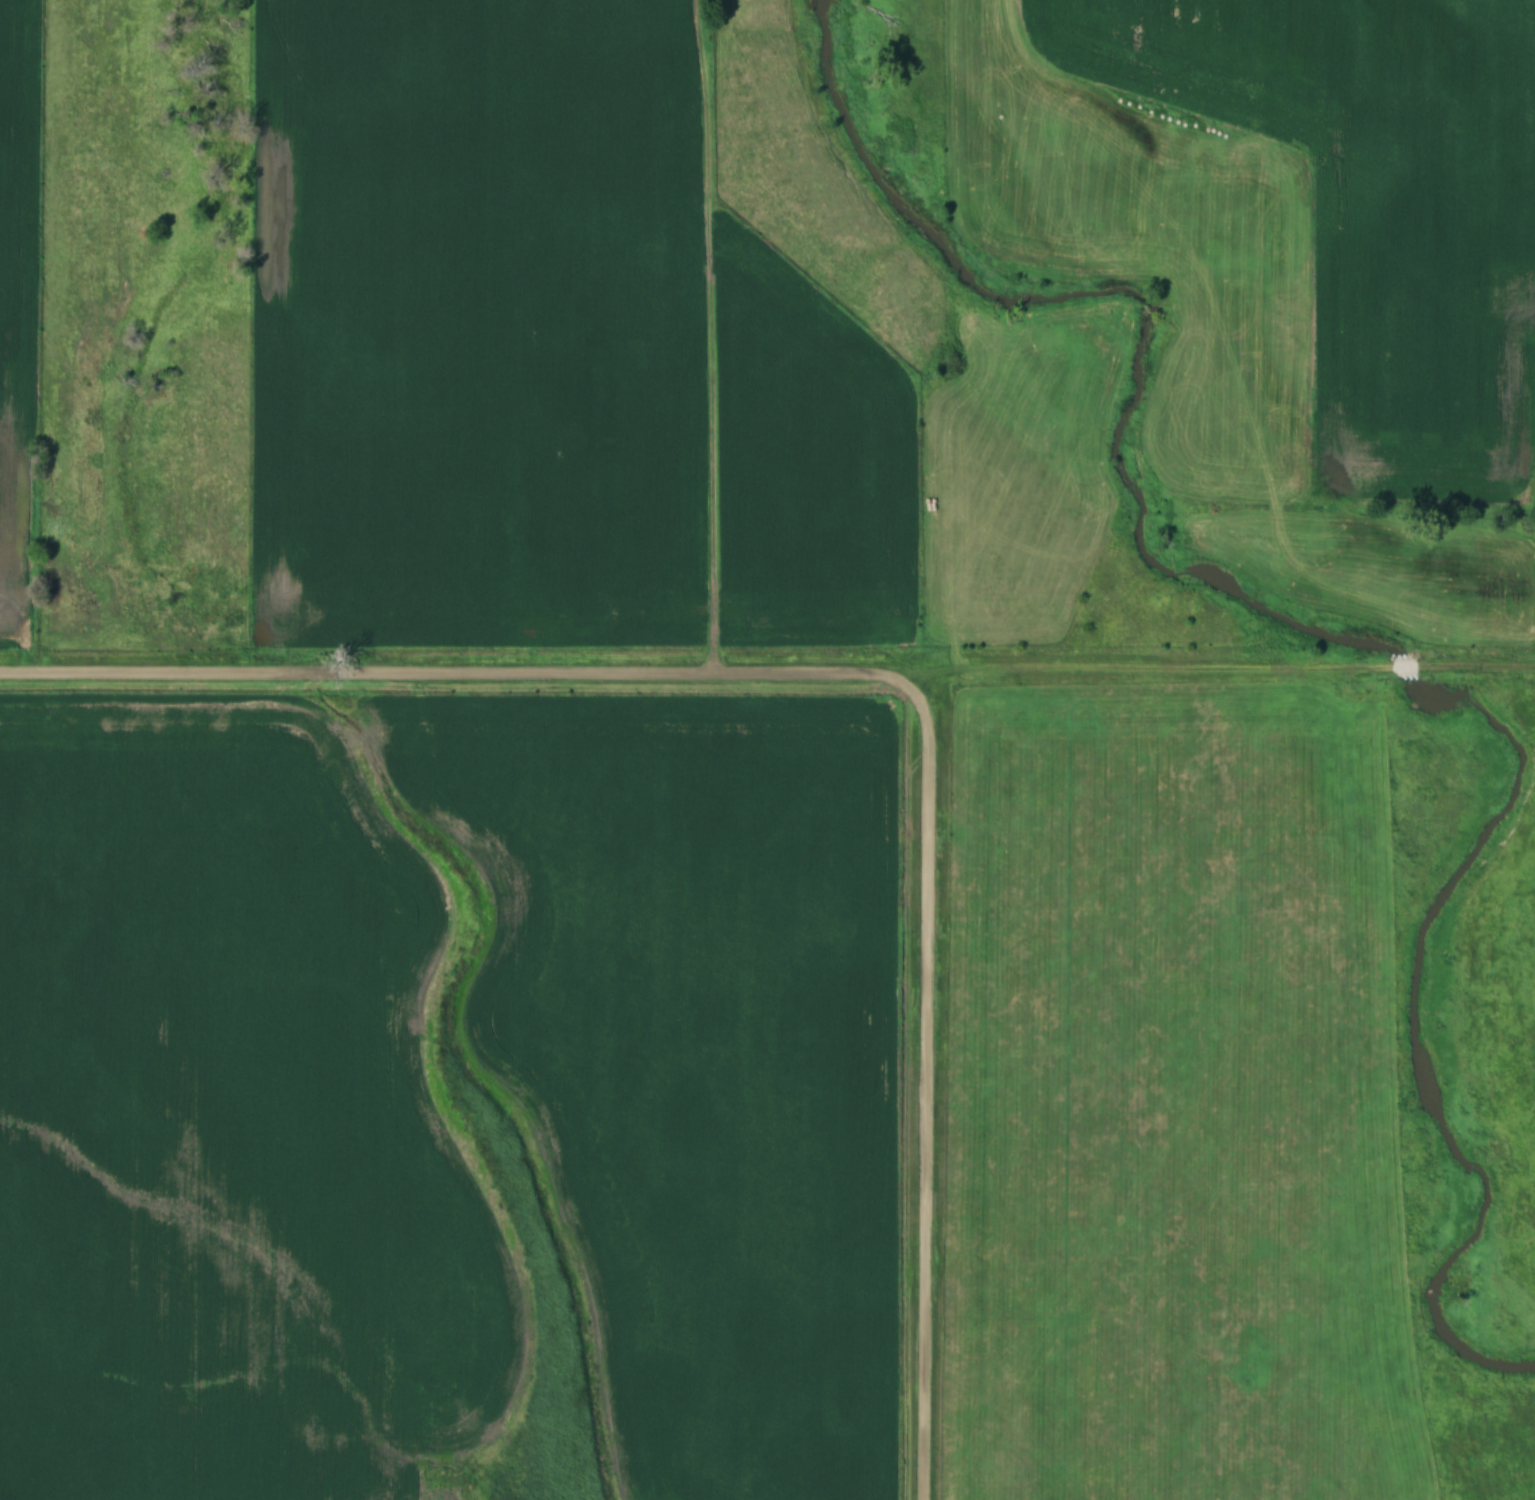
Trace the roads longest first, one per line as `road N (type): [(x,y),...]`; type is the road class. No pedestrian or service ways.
road 1 (residential): [(0,673),(895,675)]
road 2 (residential): [(923,1499),(928,758),(923,709),(895,675)]
road 3 (track): [(895,675),(1534,667)]

